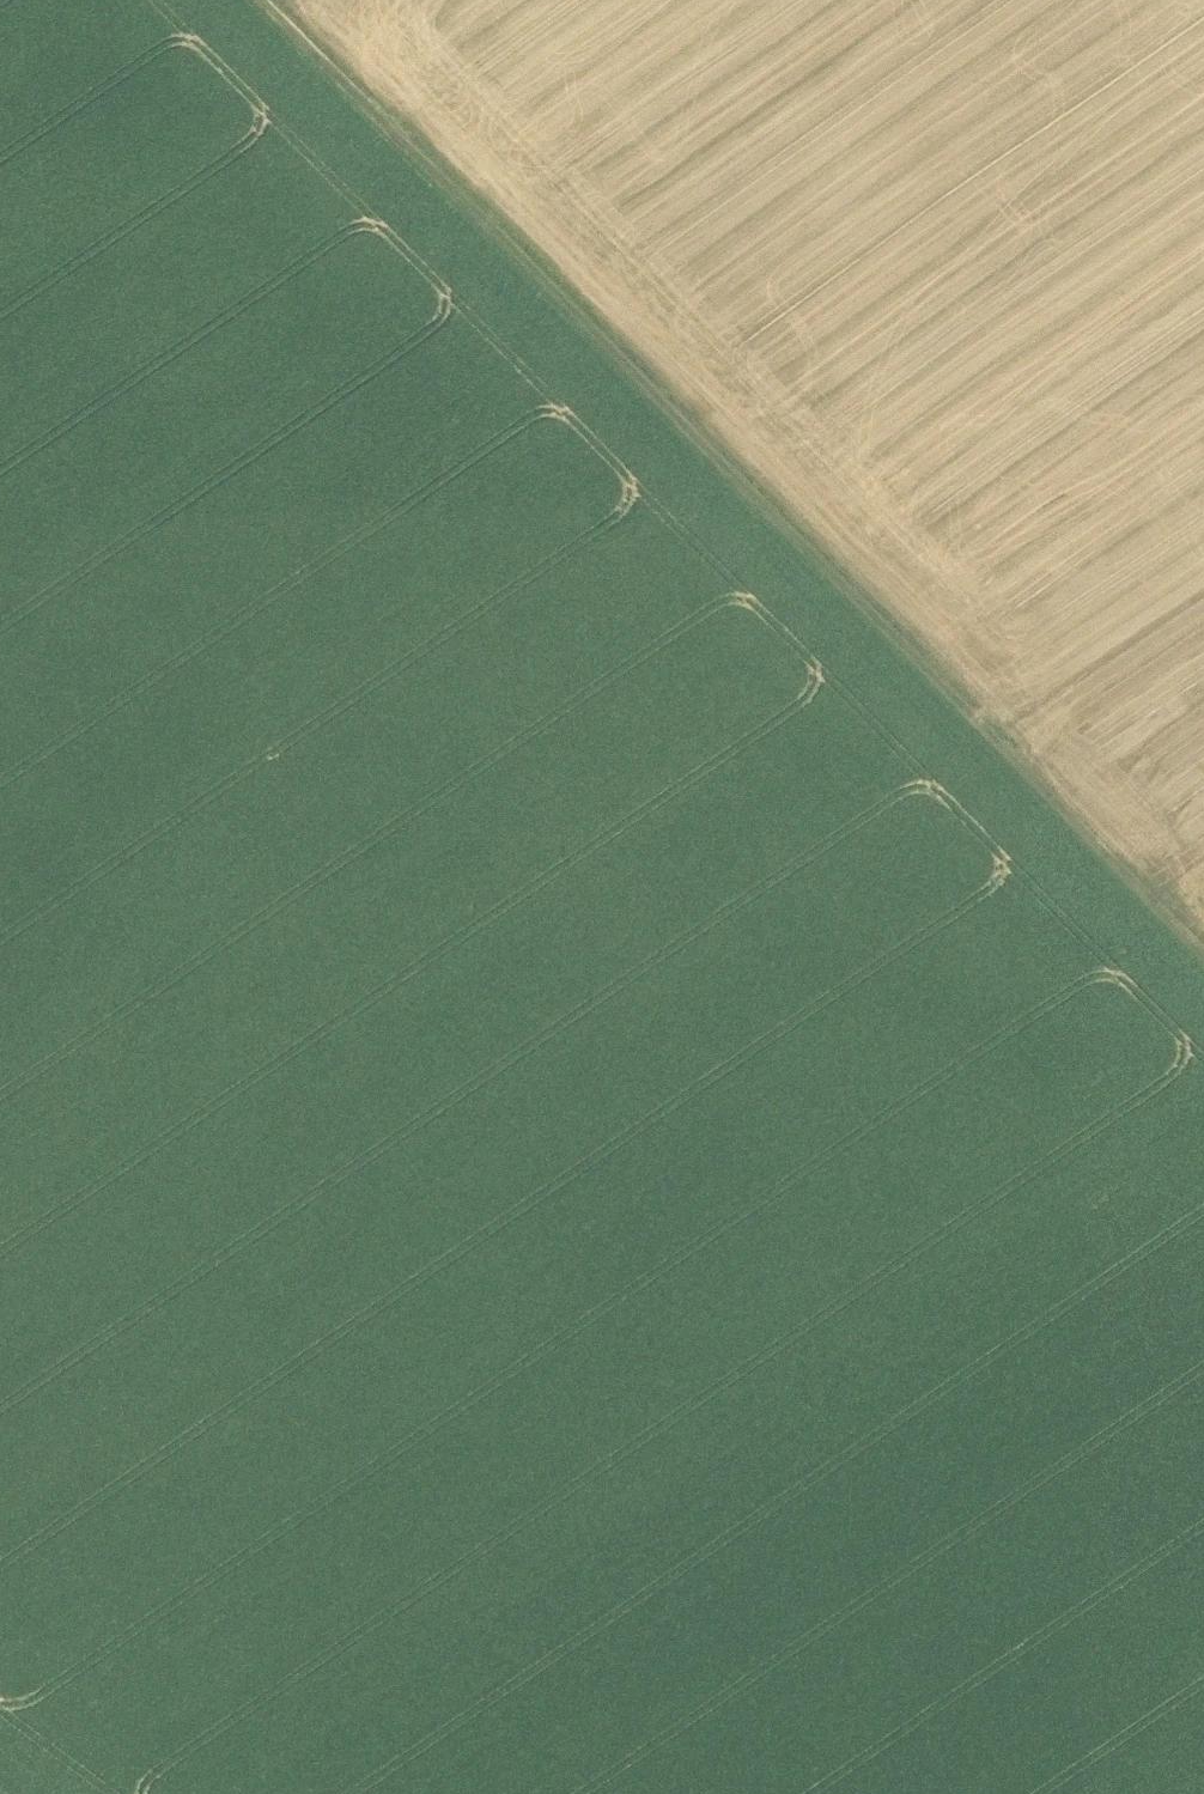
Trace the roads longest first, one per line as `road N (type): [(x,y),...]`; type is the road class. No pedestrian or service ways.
road 1 (track): [(265,0),(1203,951)]

